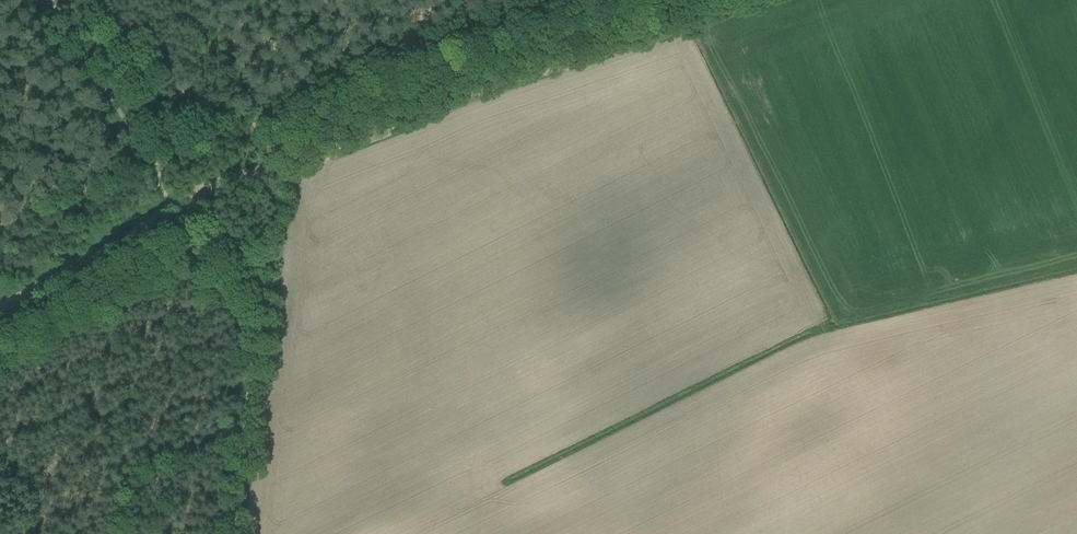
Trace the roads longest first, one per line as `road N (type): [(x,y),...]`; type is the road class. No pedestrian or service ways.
road 1 (track): [(171,210),(236,178),(760,0)]
road 2 (track): [(188,241),(248,343),(225,533)]
road 3 (track): [(48,0),(171,210)]
road 4 (track): [(0,344),(188,241)]
road 5 (track): [(0,299),(171,210)]

